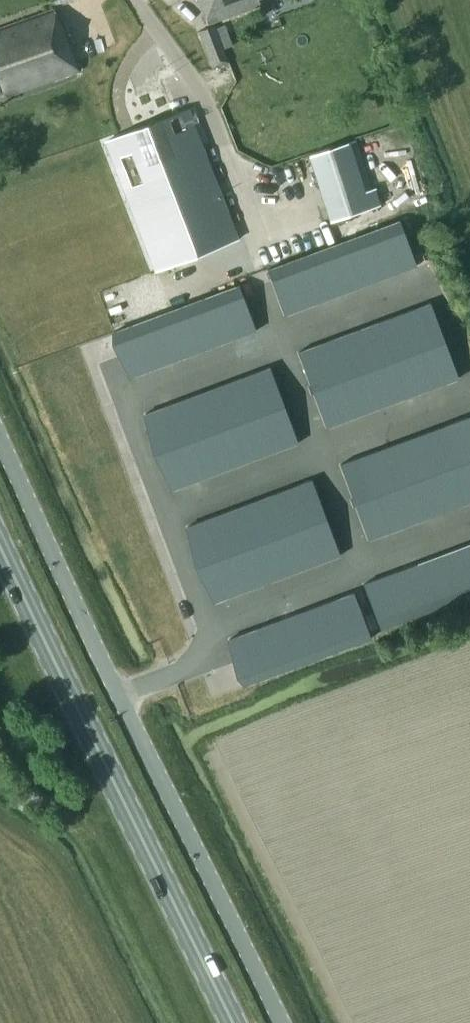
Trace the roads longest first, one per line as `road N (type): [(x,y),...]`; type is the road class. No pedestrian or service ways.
road 1 (unclassified): [(282,1022),(0,437)]
road 2 (primary): [(233,1022),(0,545)]

